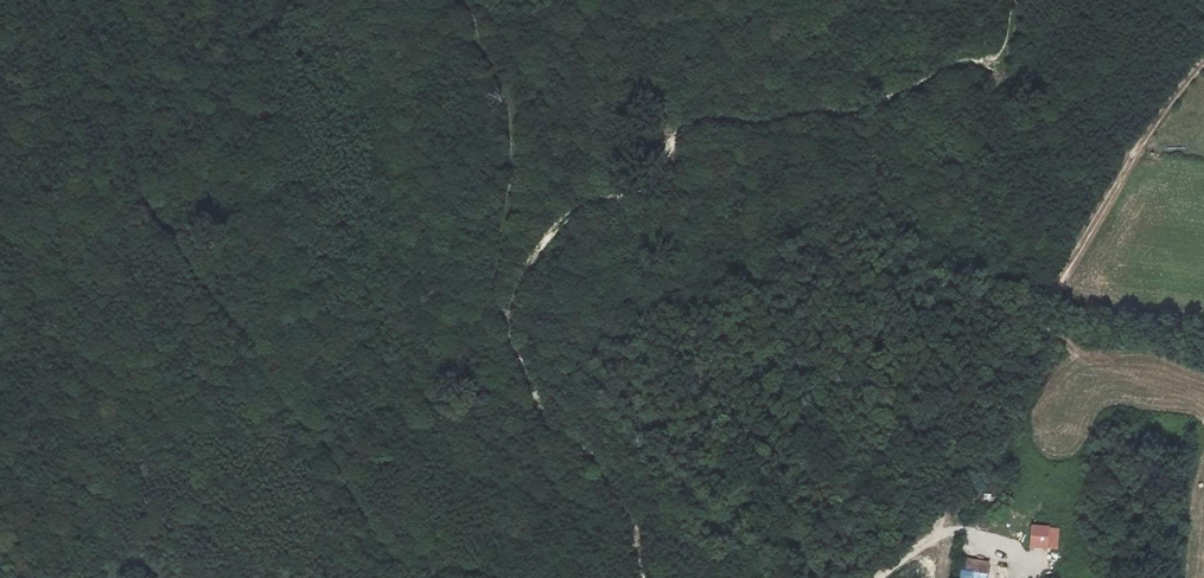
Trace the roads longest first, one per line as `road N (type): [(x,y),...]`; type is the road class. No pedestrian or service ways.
road 1 (track): [(641,577),(636,522),(589,448),(545,427),(507,330),(543,242),(582,204),(637,195),(669,160),(672,139),(697,122),(765,125),(817,112),(851,115),(936,69),(984,54),(1013,22),(1016,0)]
road 2 (track): [(1035,316),(1154,124),(1203,64)]
road 3 (track): [(946,537),(961,431),(983,381),(1035,316)]

